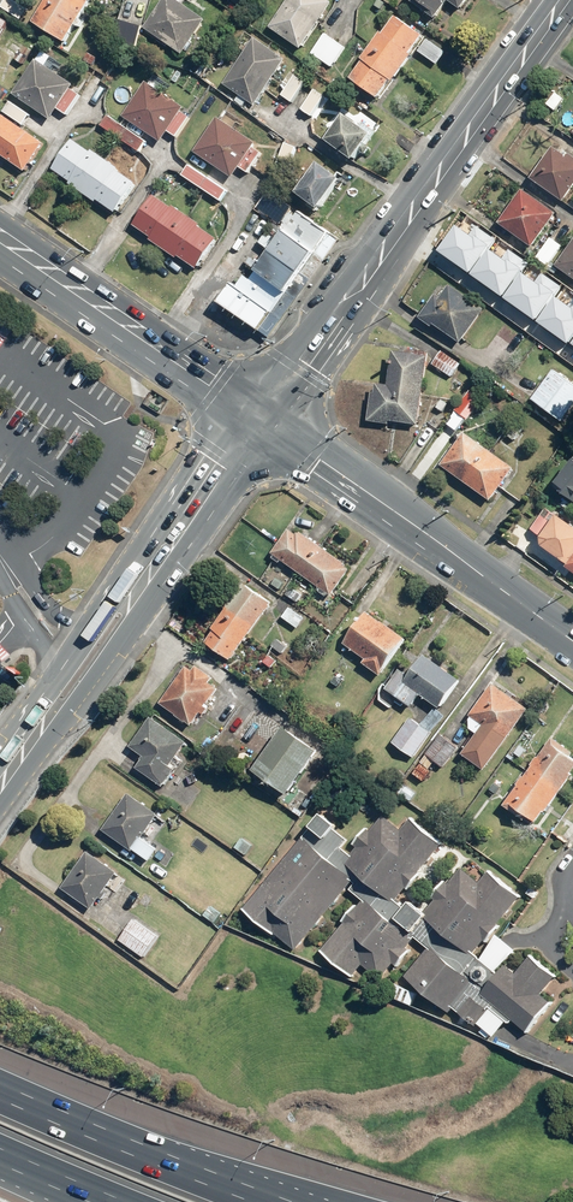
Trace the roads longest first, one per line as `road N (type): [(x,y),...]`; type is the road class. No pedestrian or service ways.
road 1 (secondary): [(266,416),(565,0)]
road 2 (secondary): [(572,639),(266,416)]
road 3 (secondary): [(0,240),(266,416)]
road 4 (motorway): [(71,1130),(359,1201)]
road 5 (secondary): [(134,599),(266,416)]
road 6 (motorway): [(71,1130),(241,1201)]
road 7 (secondary): [(44,725),(65,666),(89,632),(134,599)]
road 8 (secondary): [(134,599),(118,647),(44,725)]
road 9 (motorway): [(120,1201),(0,1153)]

